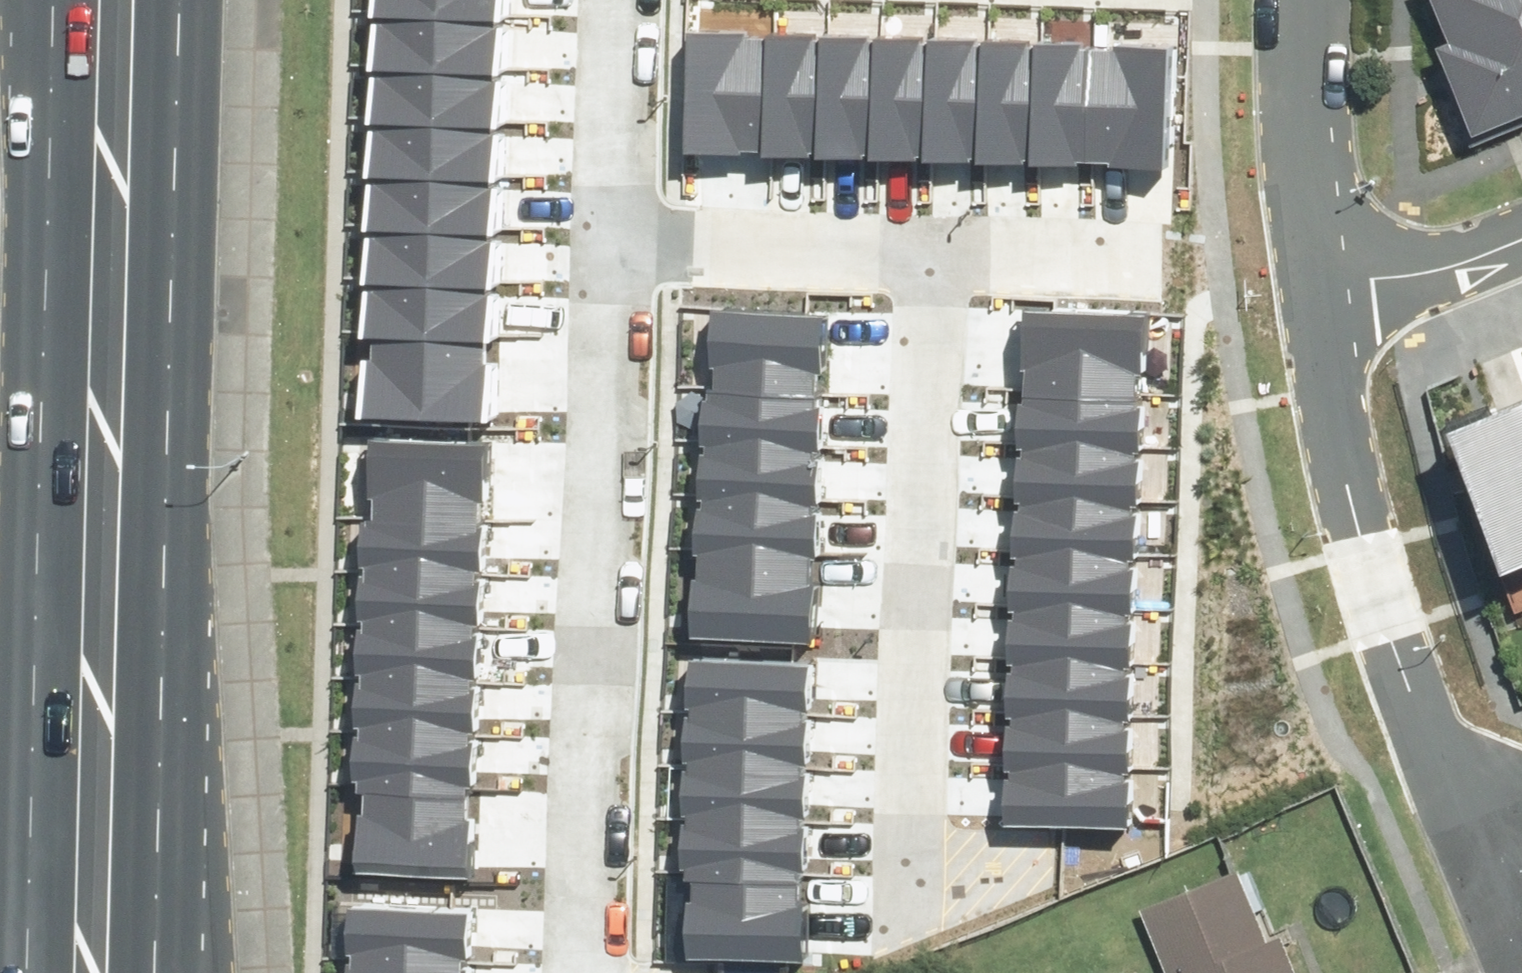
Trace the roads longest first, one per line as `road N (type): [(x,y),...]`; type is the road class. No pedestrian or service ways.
road 1 (primary): [(120,0),(99,972)]
road 2 (residential): [(618,258),(582,972)]
road 3 (residential): [(1309,267),(1338,446),(1376,583),(1435,751),(1477,776),(1521,882)]
road 4 (residential): [(929,258),(903,899)]
road 5 (residential): [(1309,267),(929,258)]
road 6 (residential): [(929,258),(618,258)]
road 7 (residential): [(1309,267),(1317,0)]
road 8 (residential): [(625,0),(618,258)]
road 9 (residential): [(1521,225),(1453,253),(1309,267)]

